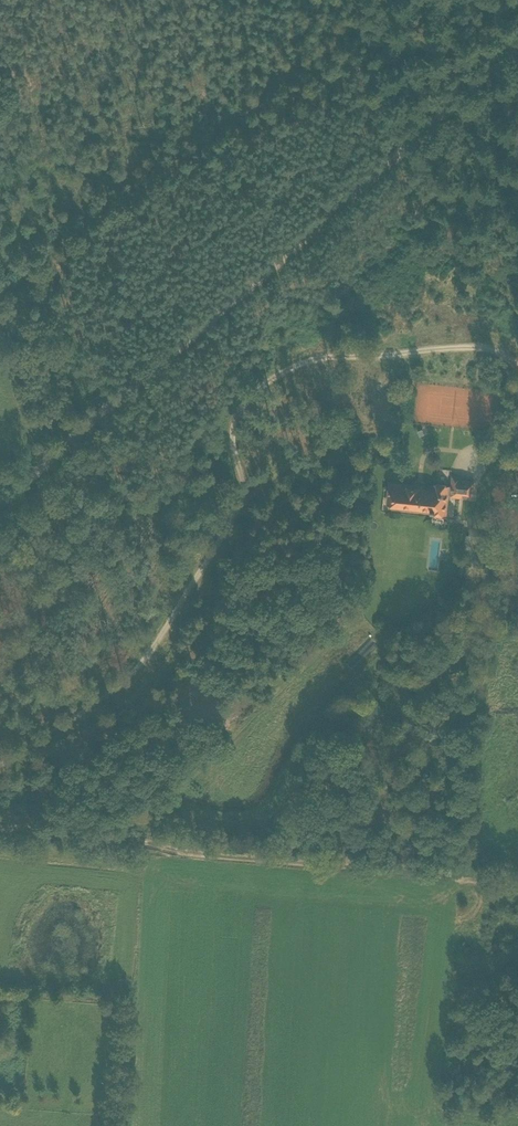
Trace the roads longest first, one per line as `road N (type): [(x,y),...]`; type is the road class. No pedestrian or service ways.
road 1 (track): [(0,499),(517,50)]
road 2 (track): [(0,766),(119,688),(157,643),(251,495),(277,473),(306,461),(342,460),(397,476),(437,477),(465,457)]
road 3 (track): [(517,882),(0,830)]
road 4 (track): [(404,150),(365,3)]

